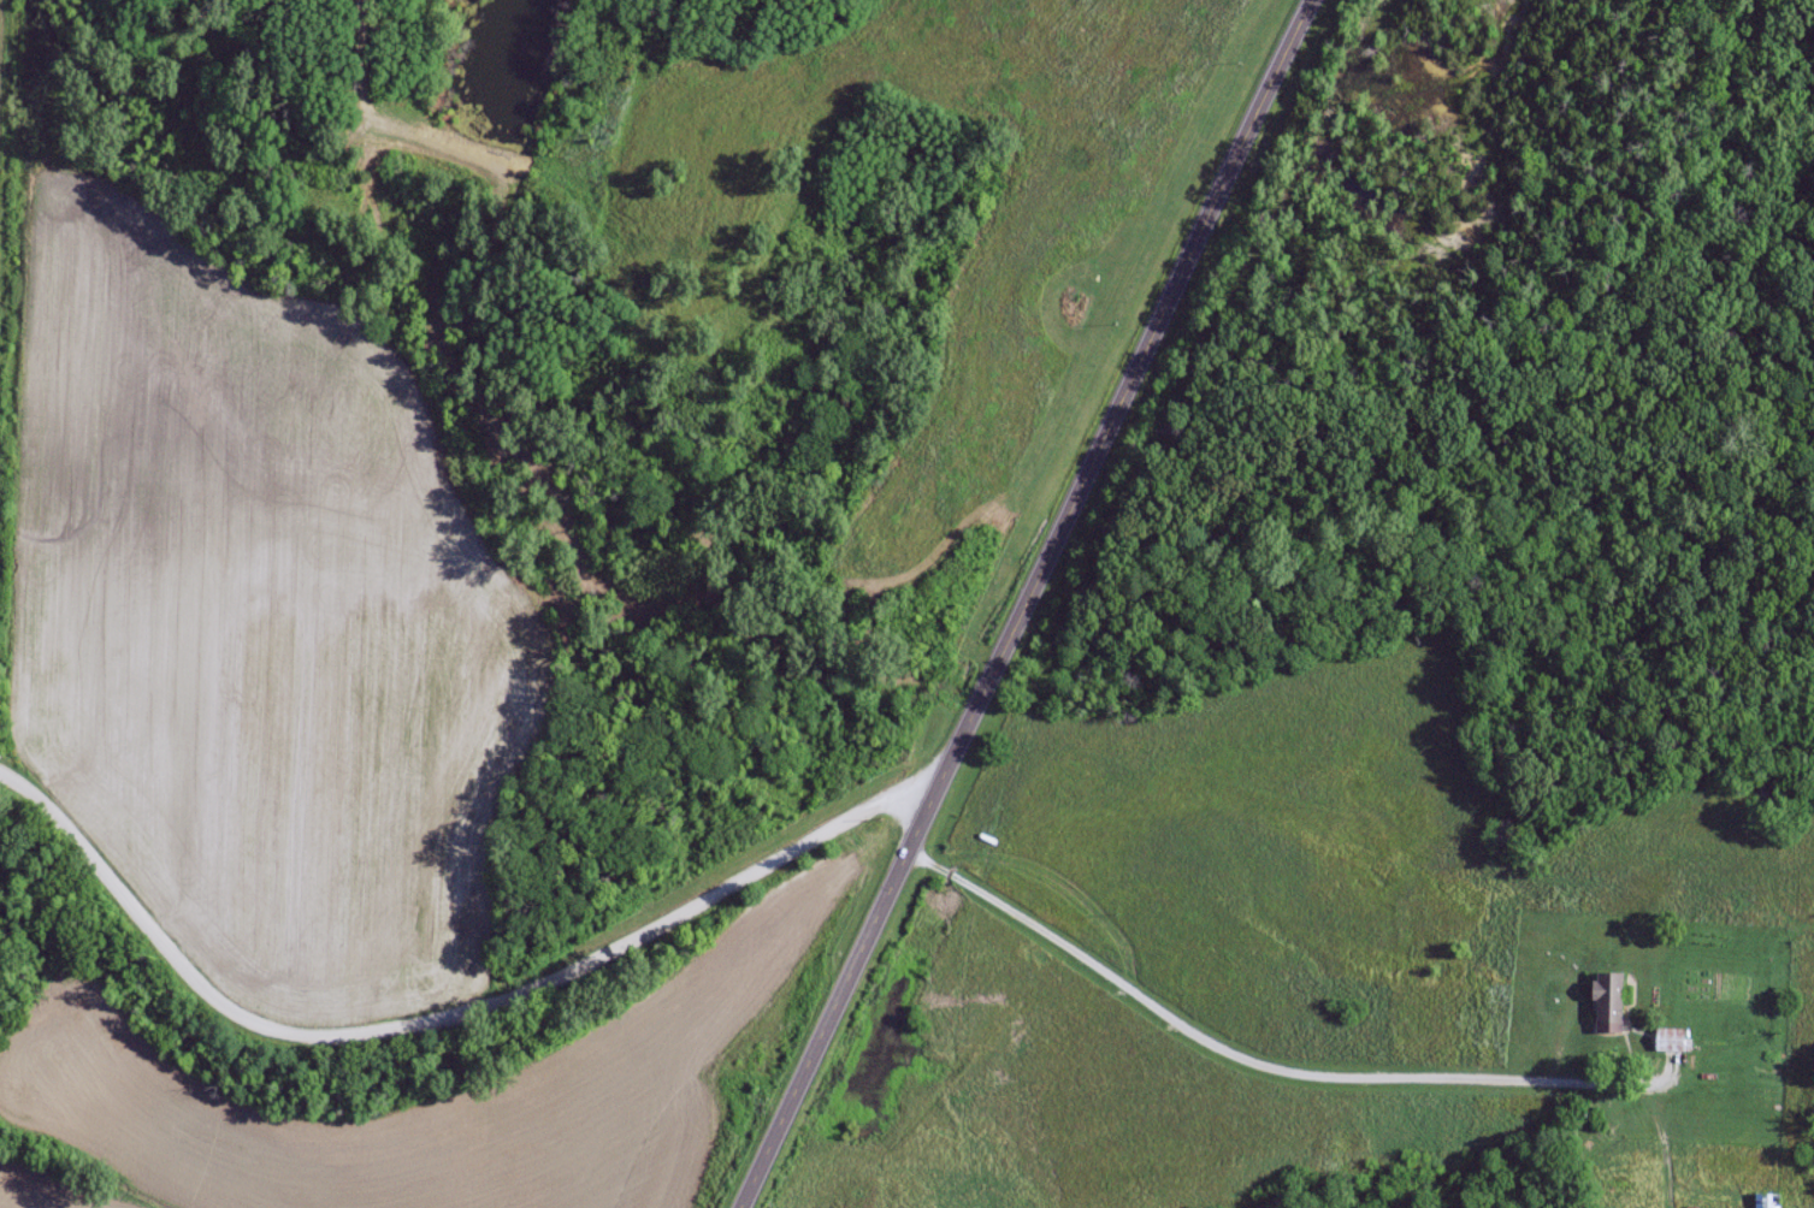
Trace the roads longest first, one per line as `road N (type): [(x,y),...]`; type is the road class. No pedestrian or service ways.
road 1 (secondary): [(747,1207),(918,859),(1313,0)]
road 2 (residential): [(952,777),(437,1024),(297,1042),(201,994),(83,830),(0,771)]
road 3 (residential): [(918,859),(1275,1078),(1596,1078)]

